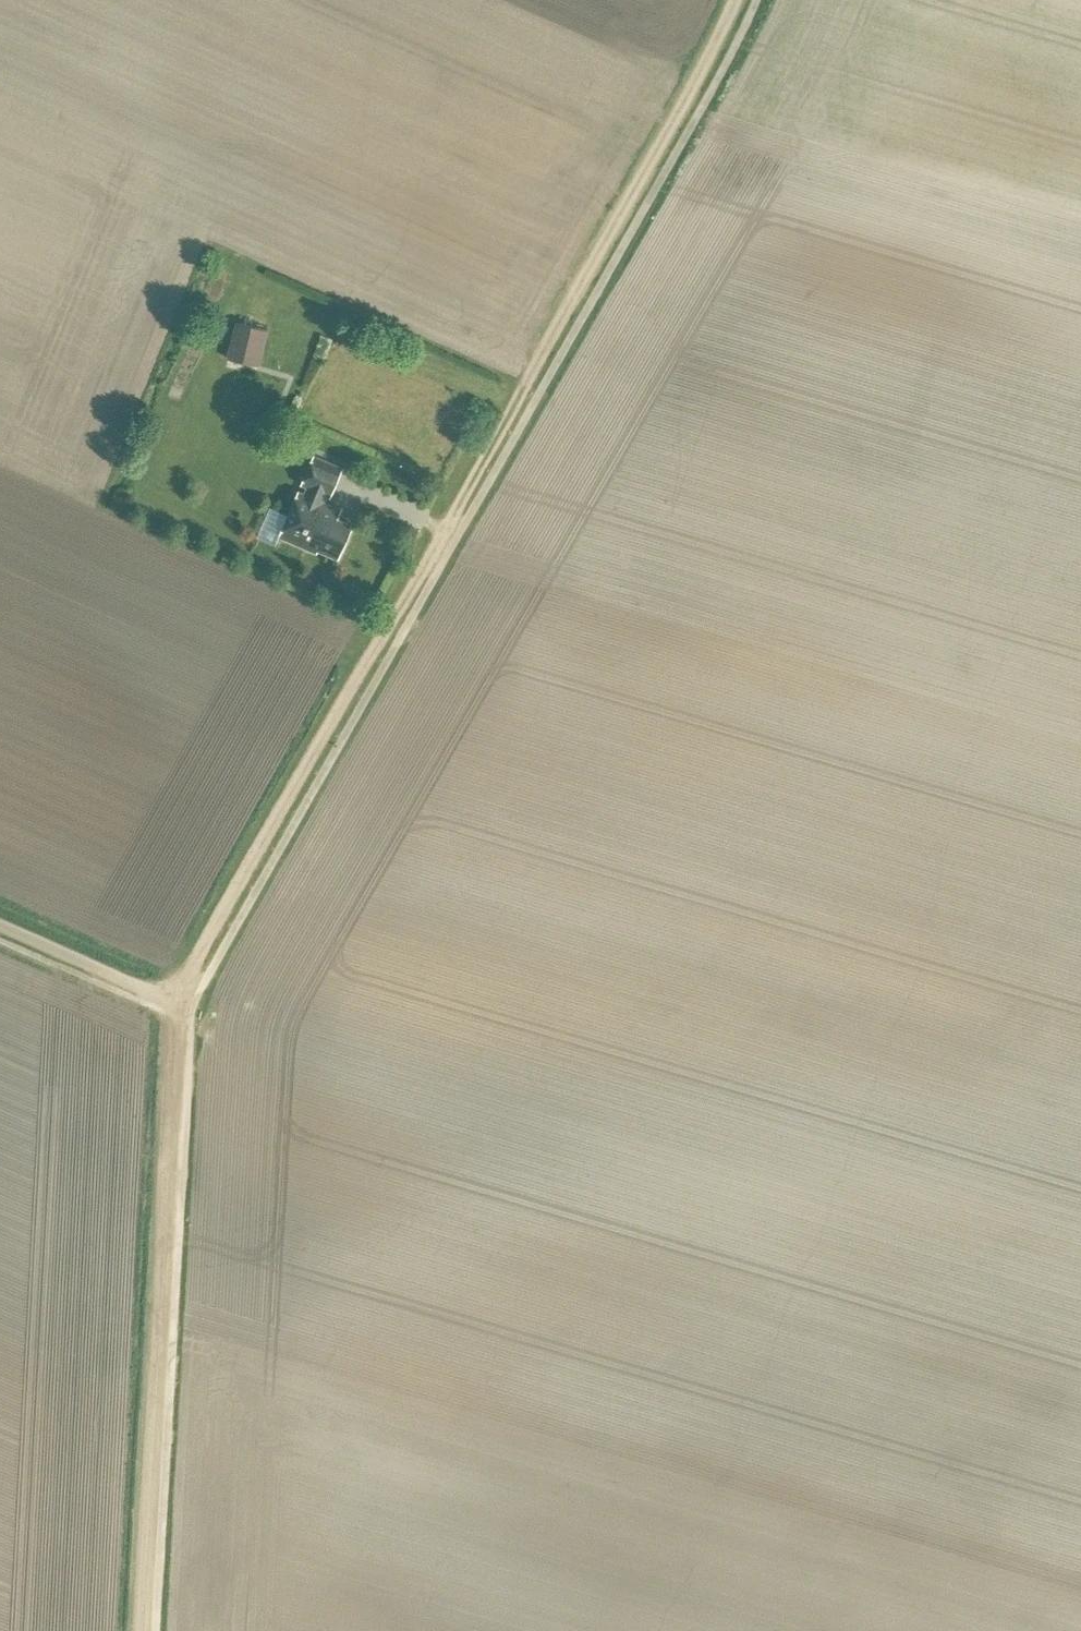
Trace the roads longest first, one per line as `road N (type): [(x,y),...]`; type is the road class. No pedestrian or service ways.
road 1 (track): [(178,1003),(739,0)]
road 2 (track): [(178,1003),(139,1630)]
road 3 (unclassified): [(178,1003),(0,925)]

